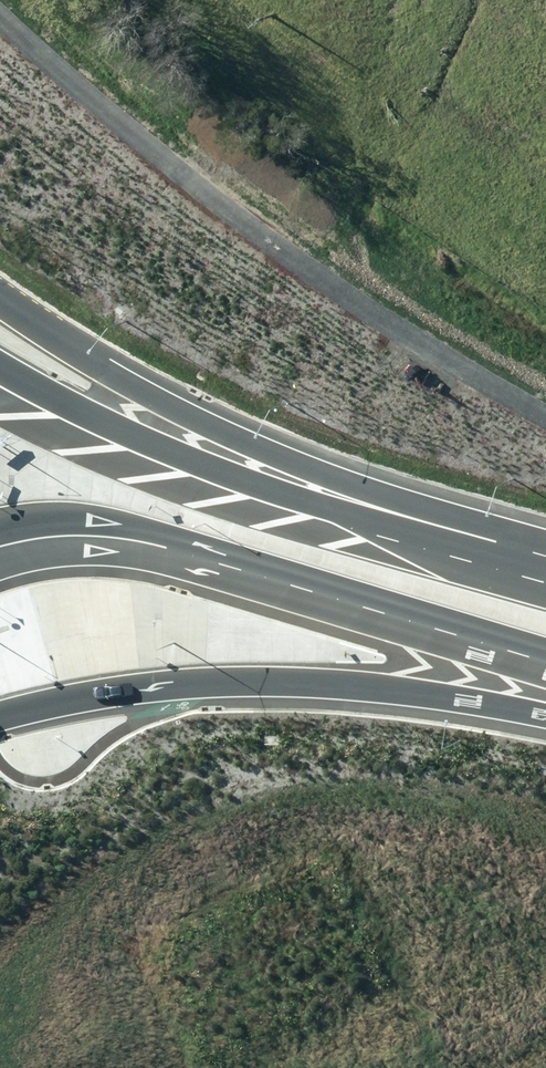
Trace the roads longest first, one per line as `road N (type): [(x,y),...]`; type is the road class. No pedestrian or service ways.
road 1 (primary): [(545,662),(114,536),(71,534),(0,548)]
road 2 (motorway): [(545,713),(320,681),(192,681),(0,714)]
road 3 (primary): [(0,299),(162,400),(446,552)]
road 4 (primary): [(0,384),(118,441),(446,552)]

